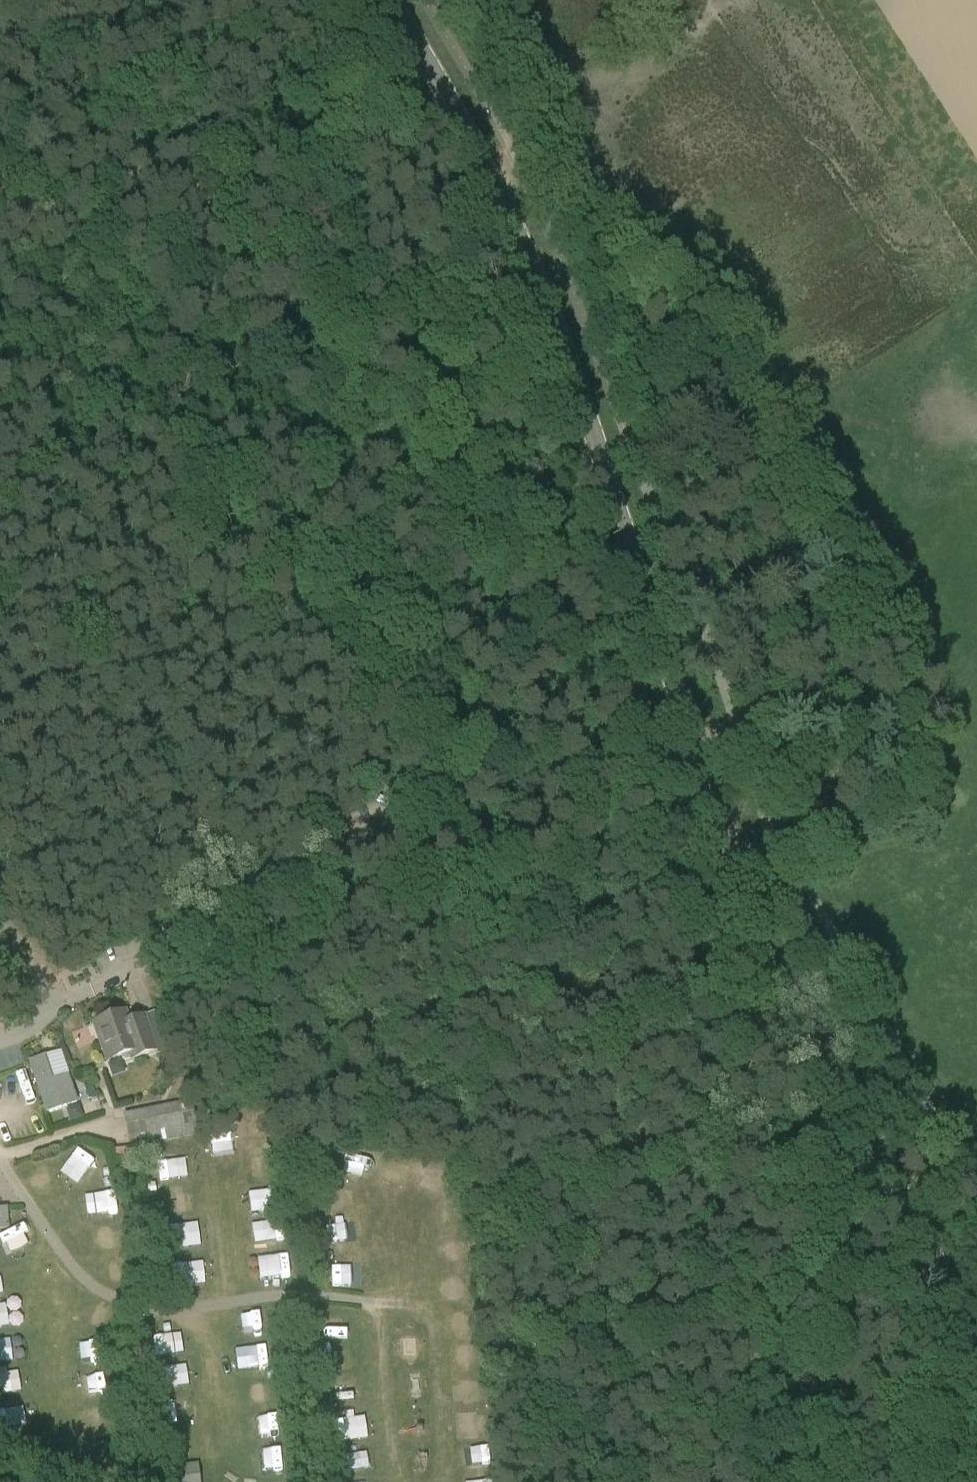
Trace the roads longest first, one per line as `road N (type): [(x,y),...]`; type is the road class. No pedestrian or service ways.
road 1 (tertiary): [(976,1329),(921,1237),(698,762),(534,271),(466,131),(389,0)]

